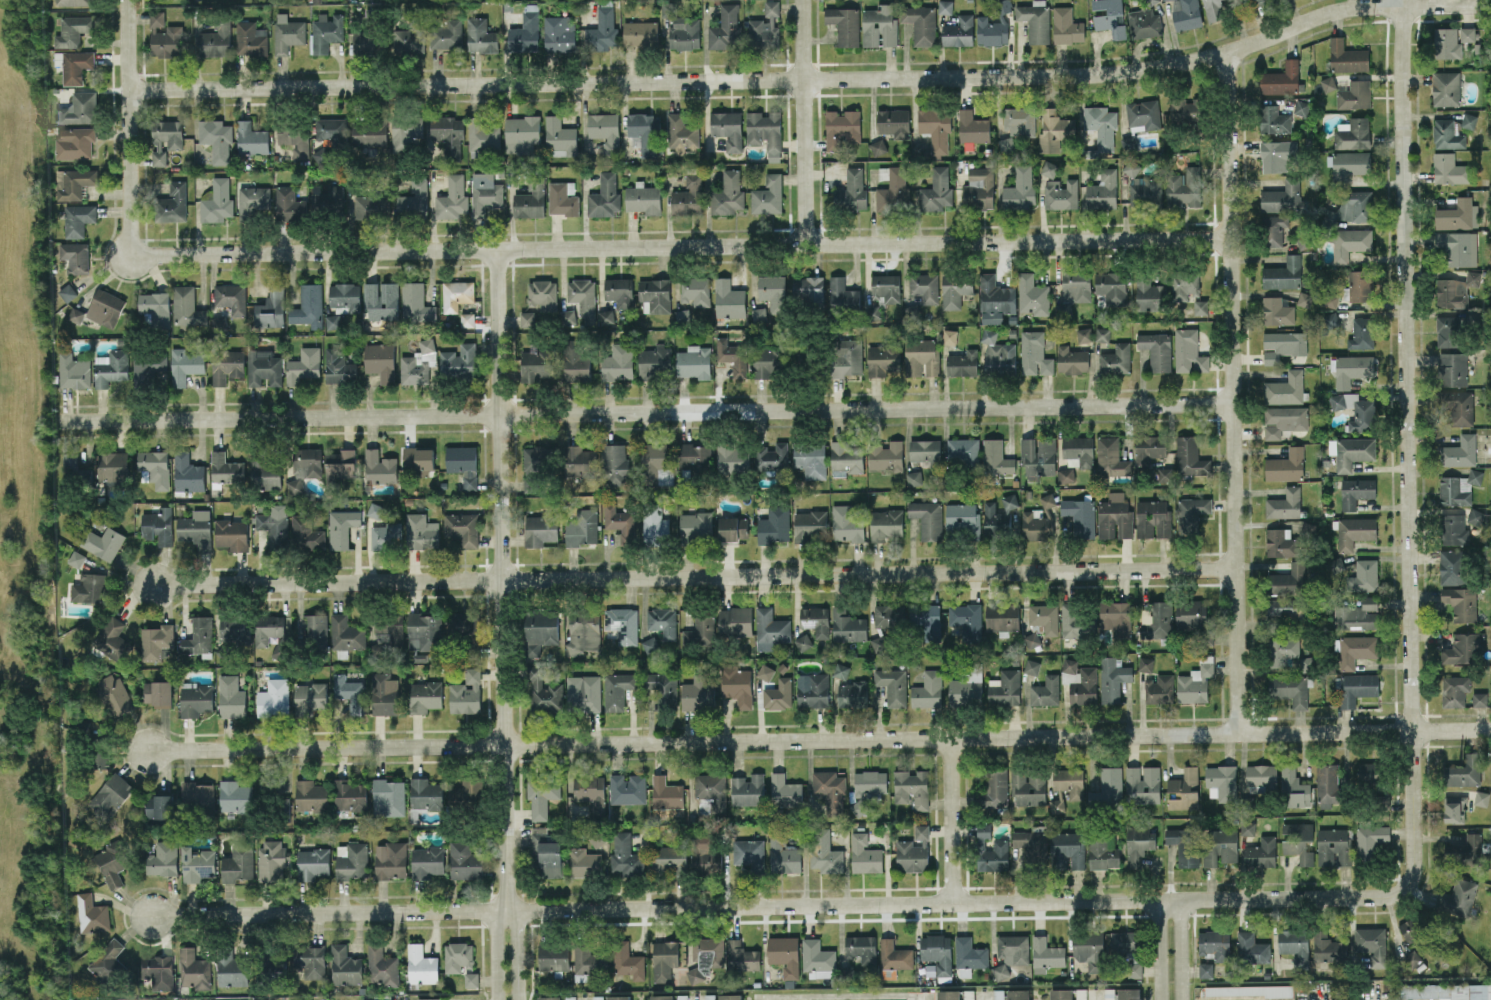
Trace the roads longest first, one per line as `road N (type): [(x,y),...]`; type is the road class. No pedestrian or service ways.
road 1 (residential): [(1484,3),(1346,8),(1227,54),(1119,73),(128,89)]
road 2 (residential): [(1490,730),(153,749)]
road 3 (residential): [(1414,871),(1404,887),(1377,897),(153,915)]
road 4 (residential): [(1232,406),(64,420)]
road 5 (residential): [(1230,238),(132,255)]
road 6 (residential): [(1235,569),(152,584)]
road 7 (residential): [(1401,0),(1414,871)]
road 8 (residential): [(1227,54),(1237,734)]
road 9 (residential): [(508,910),(501,249)]
road 10 (residential): [(127,0),(132,255)]
road 11 (residential): [(801,0),(804,245)]
road 12 (residential): [(948,738),(952,903)]

